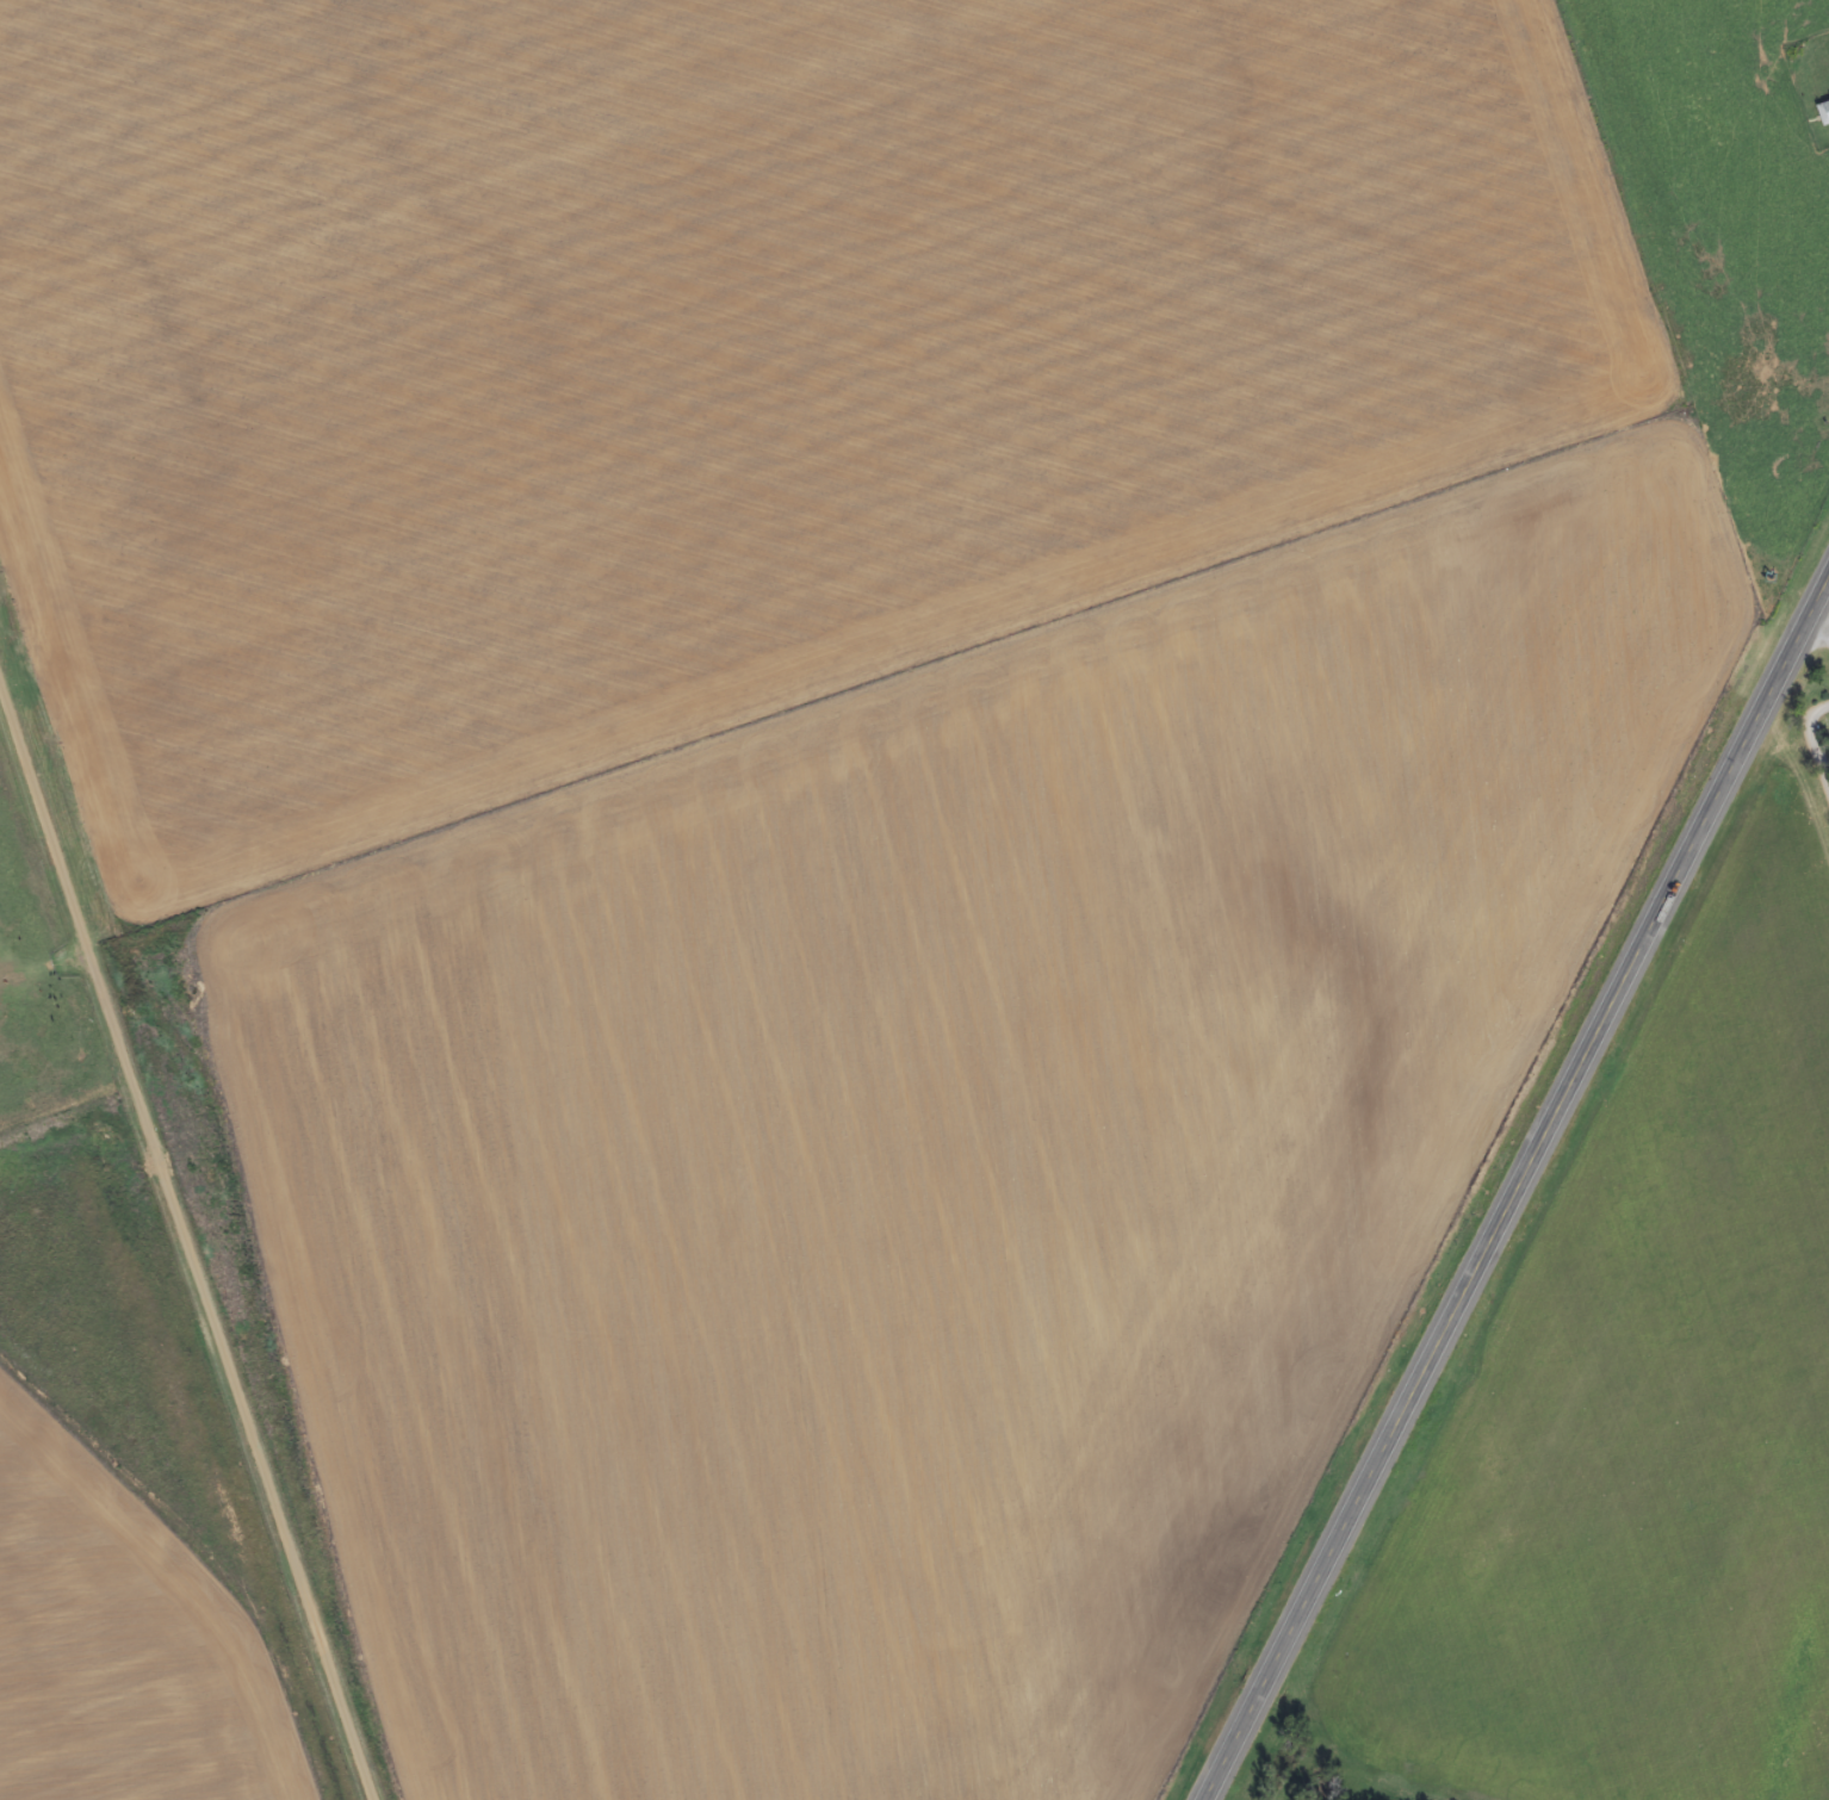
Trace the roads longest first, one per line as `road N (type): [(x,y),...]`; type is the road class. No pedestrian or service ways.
road 1 (primary): [(1203,1799),(1828,577)]
road 2 (residential): [(377,1799),(0,669)]

